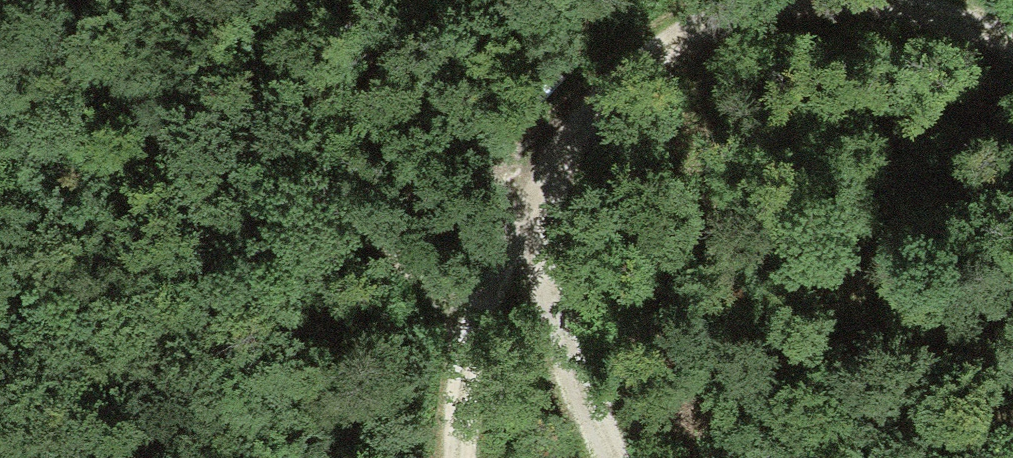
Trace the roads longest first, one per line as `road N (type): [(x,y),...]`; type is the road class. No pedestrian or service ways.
road 1 (track): [(861,0),(675,36),(506,216),(425,348)]
road 2 (track): [(605,457),(506,216)]
road 3 (track): [(1012,56),(874,0)]

